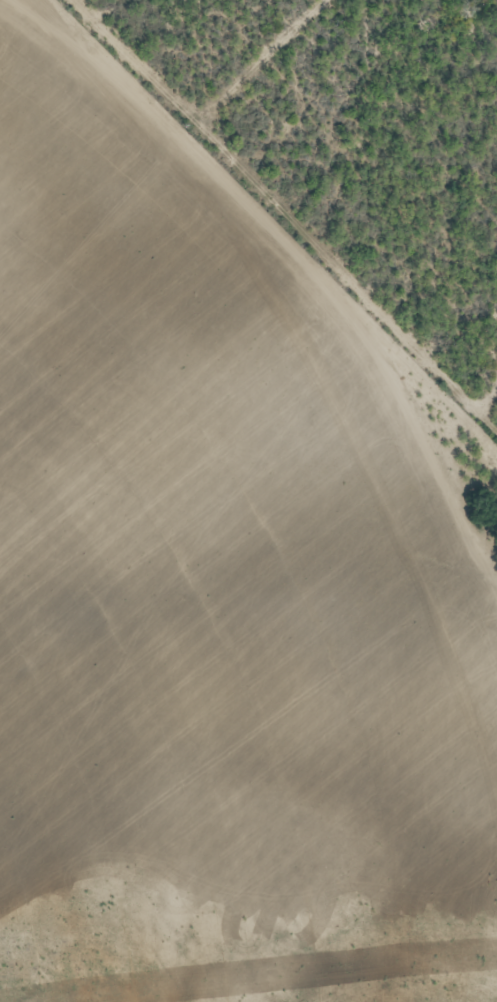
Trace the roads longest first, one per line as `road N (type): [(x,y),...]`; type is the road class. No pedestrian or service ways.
road 1 (track): [(273,0),(496,200)]

